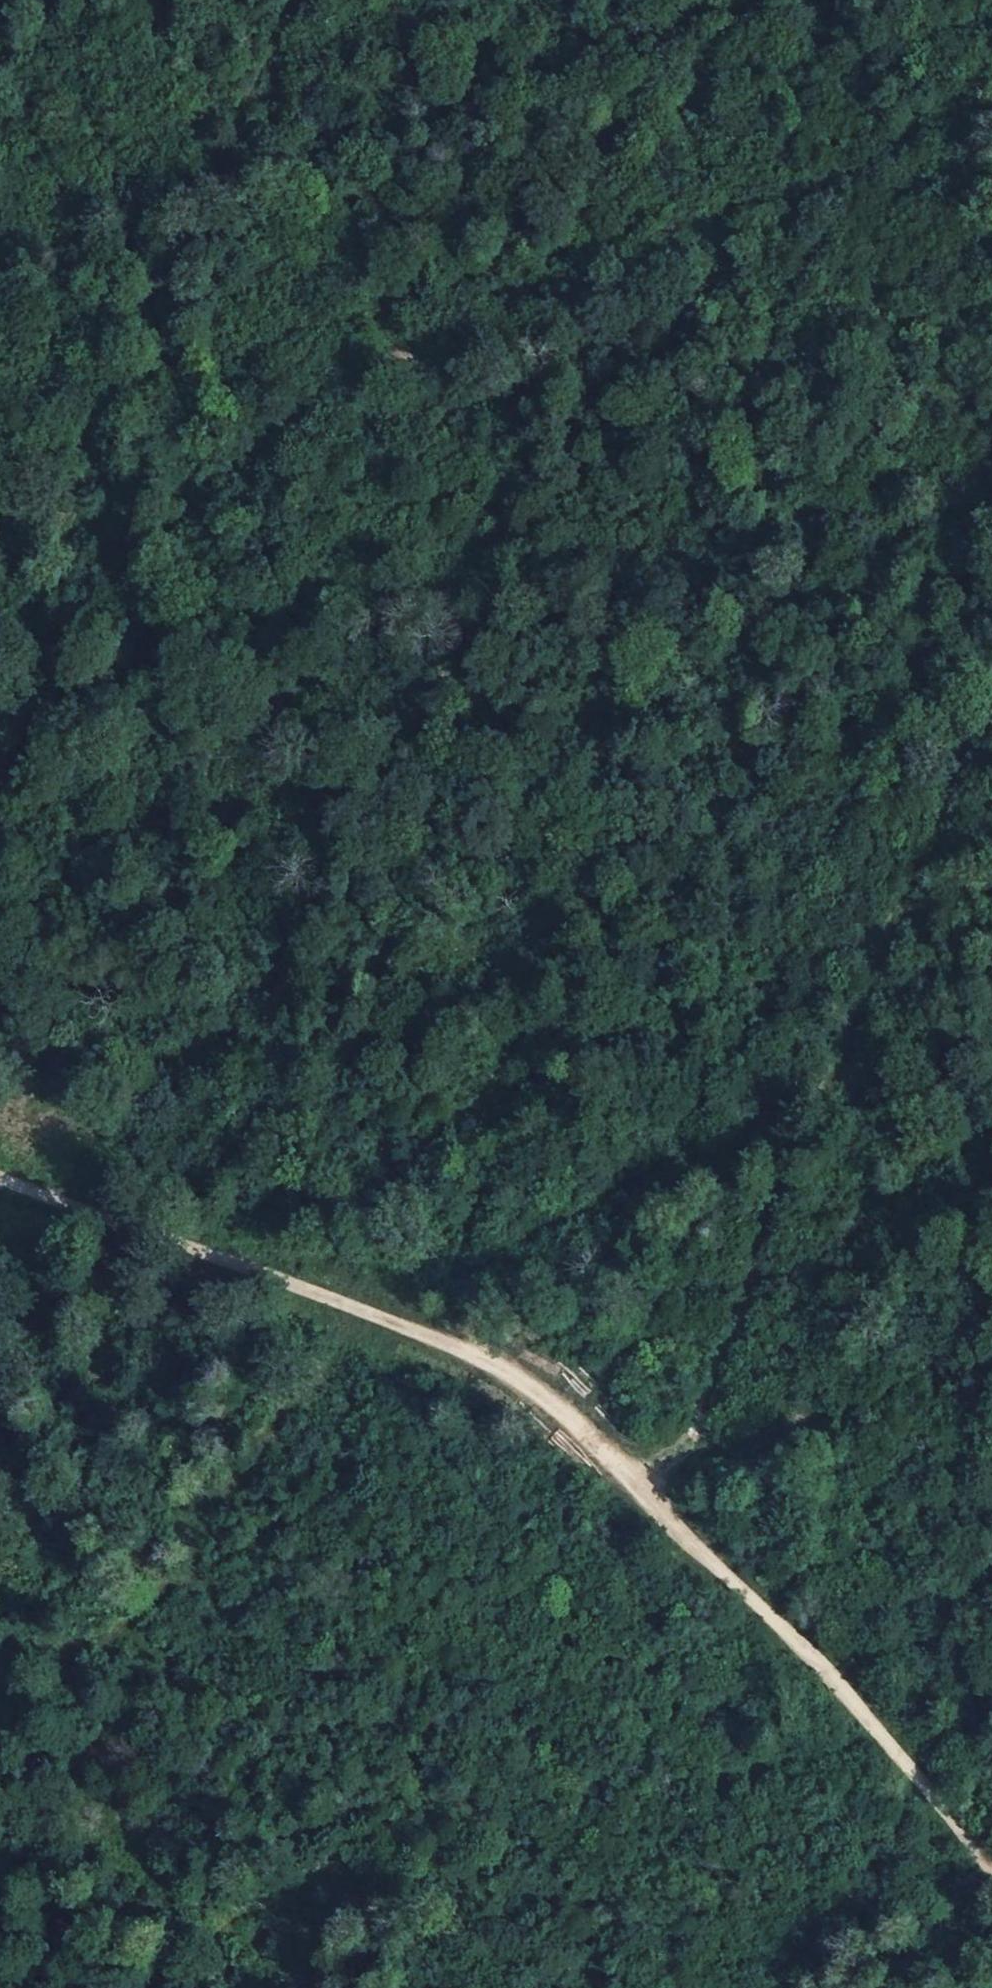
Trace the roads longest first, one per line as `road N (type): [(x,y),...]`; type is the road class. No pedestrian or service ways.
road 1 (track): [(0,1168),(254,1260),(465,1355),(649,1510)]
road 2 (track): [(649,1510),(845,1683),(991,1858)]

